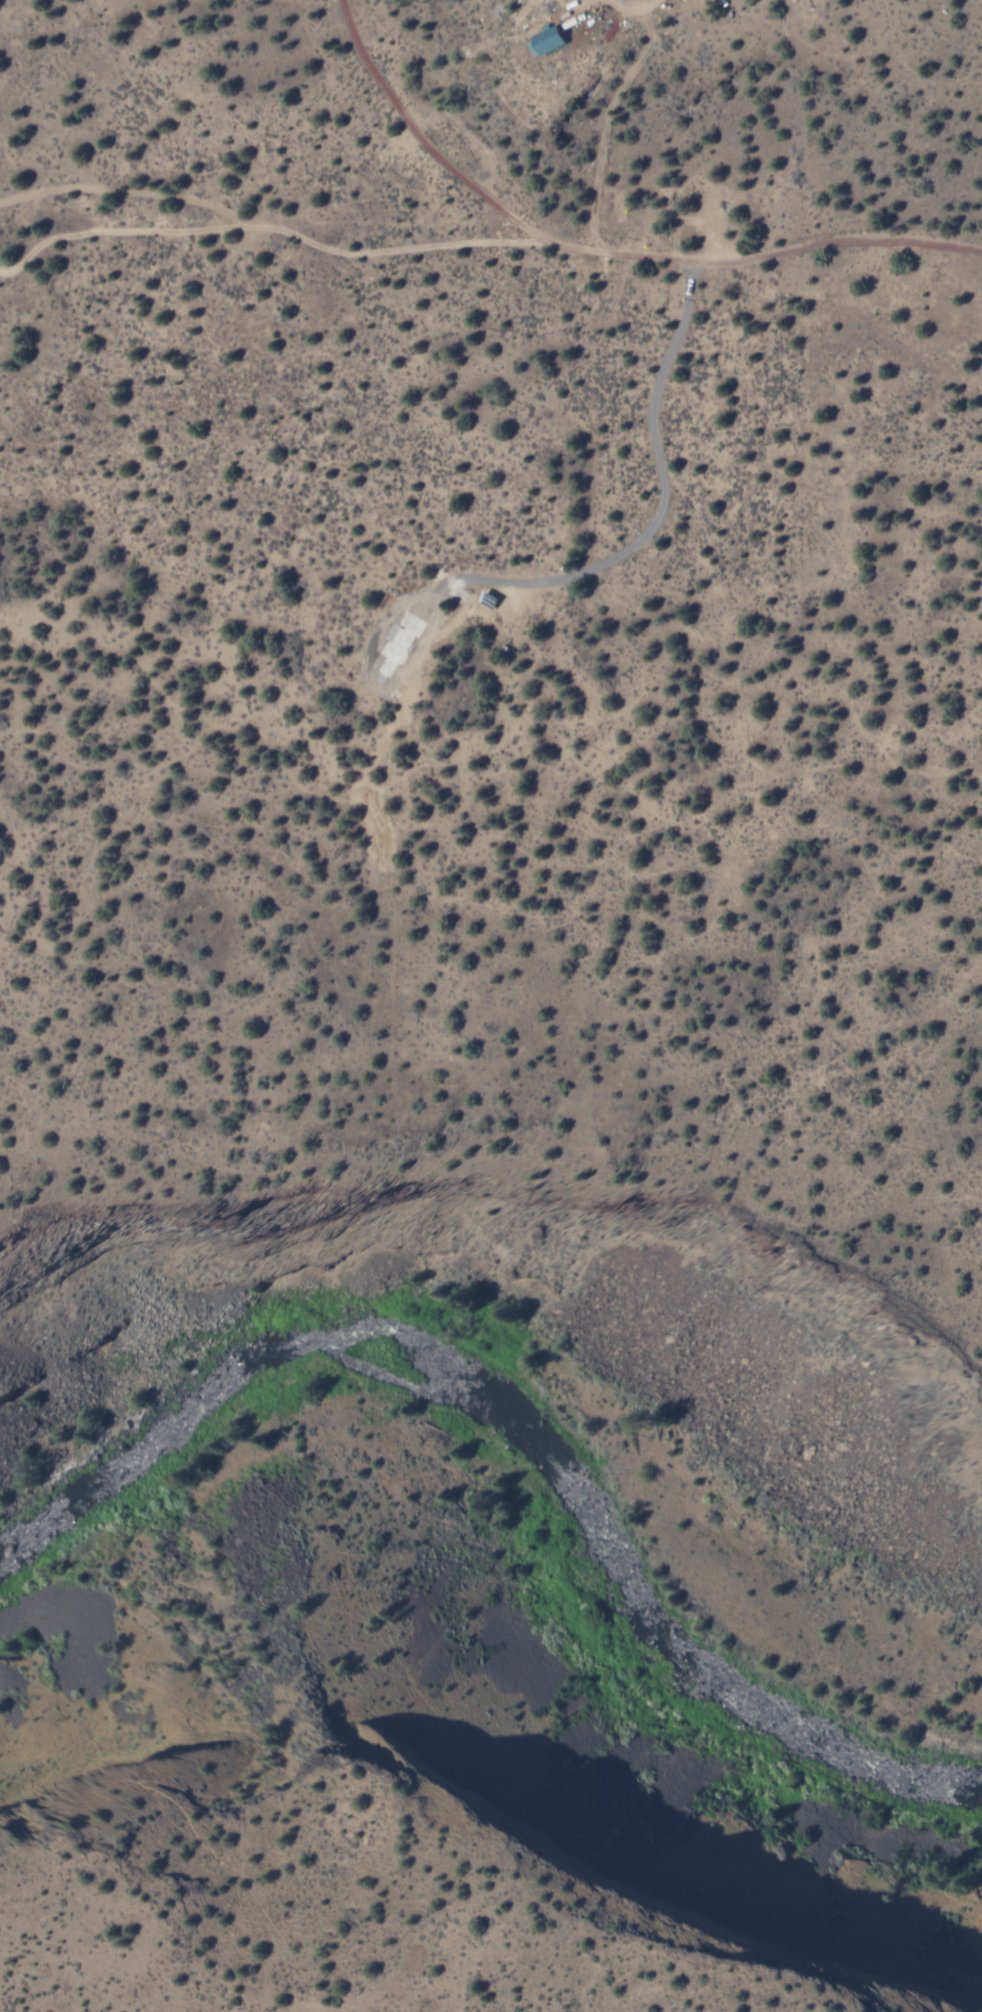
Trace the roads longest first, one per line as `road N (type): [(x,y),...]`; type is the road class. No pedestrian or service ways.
road 1 (track): [(0,271),(50,238),(273,227),(336,253),(542,239),(699,262),(829,241),(981,252)]
road 2 (track): [(671,1143),(891,905),(981,864)]
road 3 (track): [(542,239),(417,139),(342,0)]

